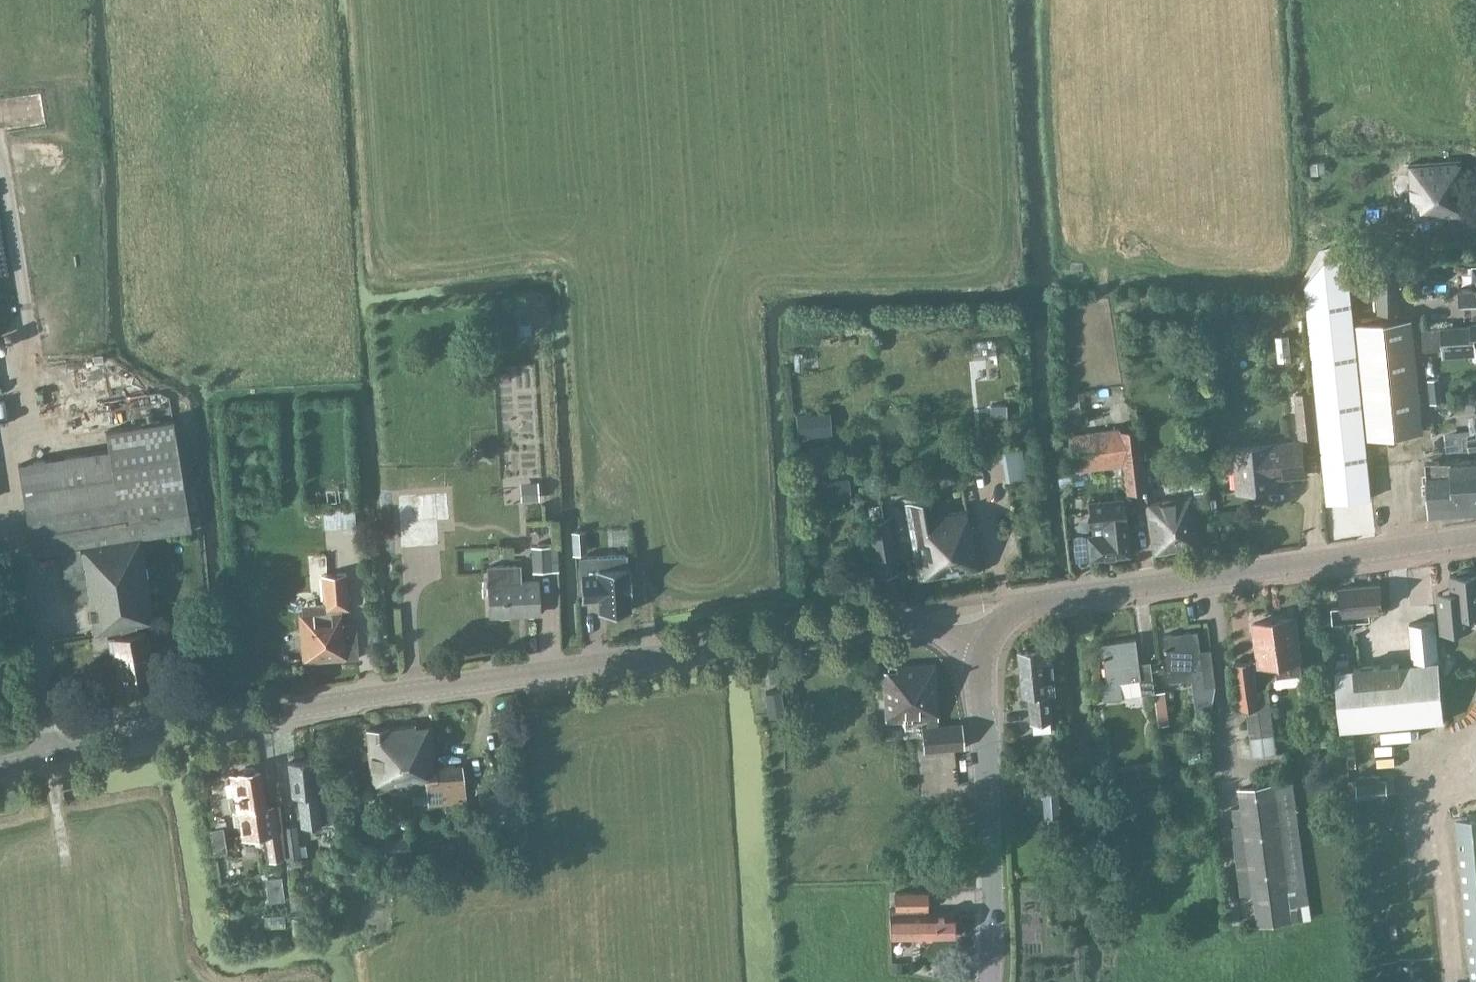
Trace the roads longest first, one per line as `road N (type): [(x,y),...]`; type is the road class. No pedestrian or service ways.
road 1 (tertiary): [(0,768),(270,713),(890,621),(934,627),(983,649)]
road 2 (tertiary): [(983,649),(1010,612),(1049,598),(1475,537)]
road 3 (tertiary): [(991,981),(983,649)]

